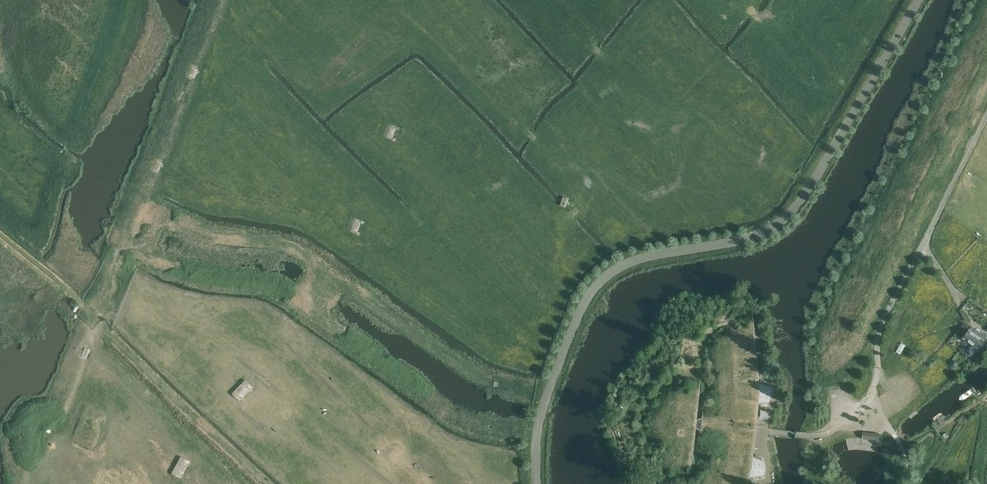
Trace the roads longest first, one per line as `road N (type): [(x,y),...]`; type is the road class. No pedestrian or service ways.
road 1 (tertiary): [(536,483),(540,417),(596,286),(632,261),(776,227),(805,197),(919,0)]
road 2 (residential): [(874,393),(879,329),(986,116)]

